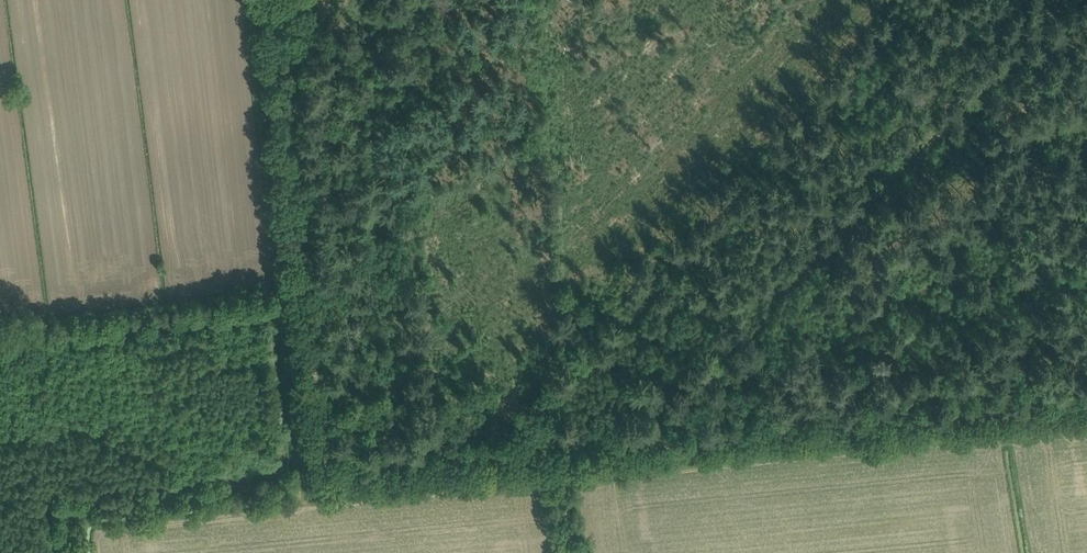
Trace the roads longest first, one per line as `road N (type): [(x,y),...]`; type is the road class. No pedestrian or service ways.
road 1 (track): [(343,479),(642,446),(982,77)]
road 2 (track): [(280,0),(343,479)]
road 3 (track): [(642,446),(1086,403)]

